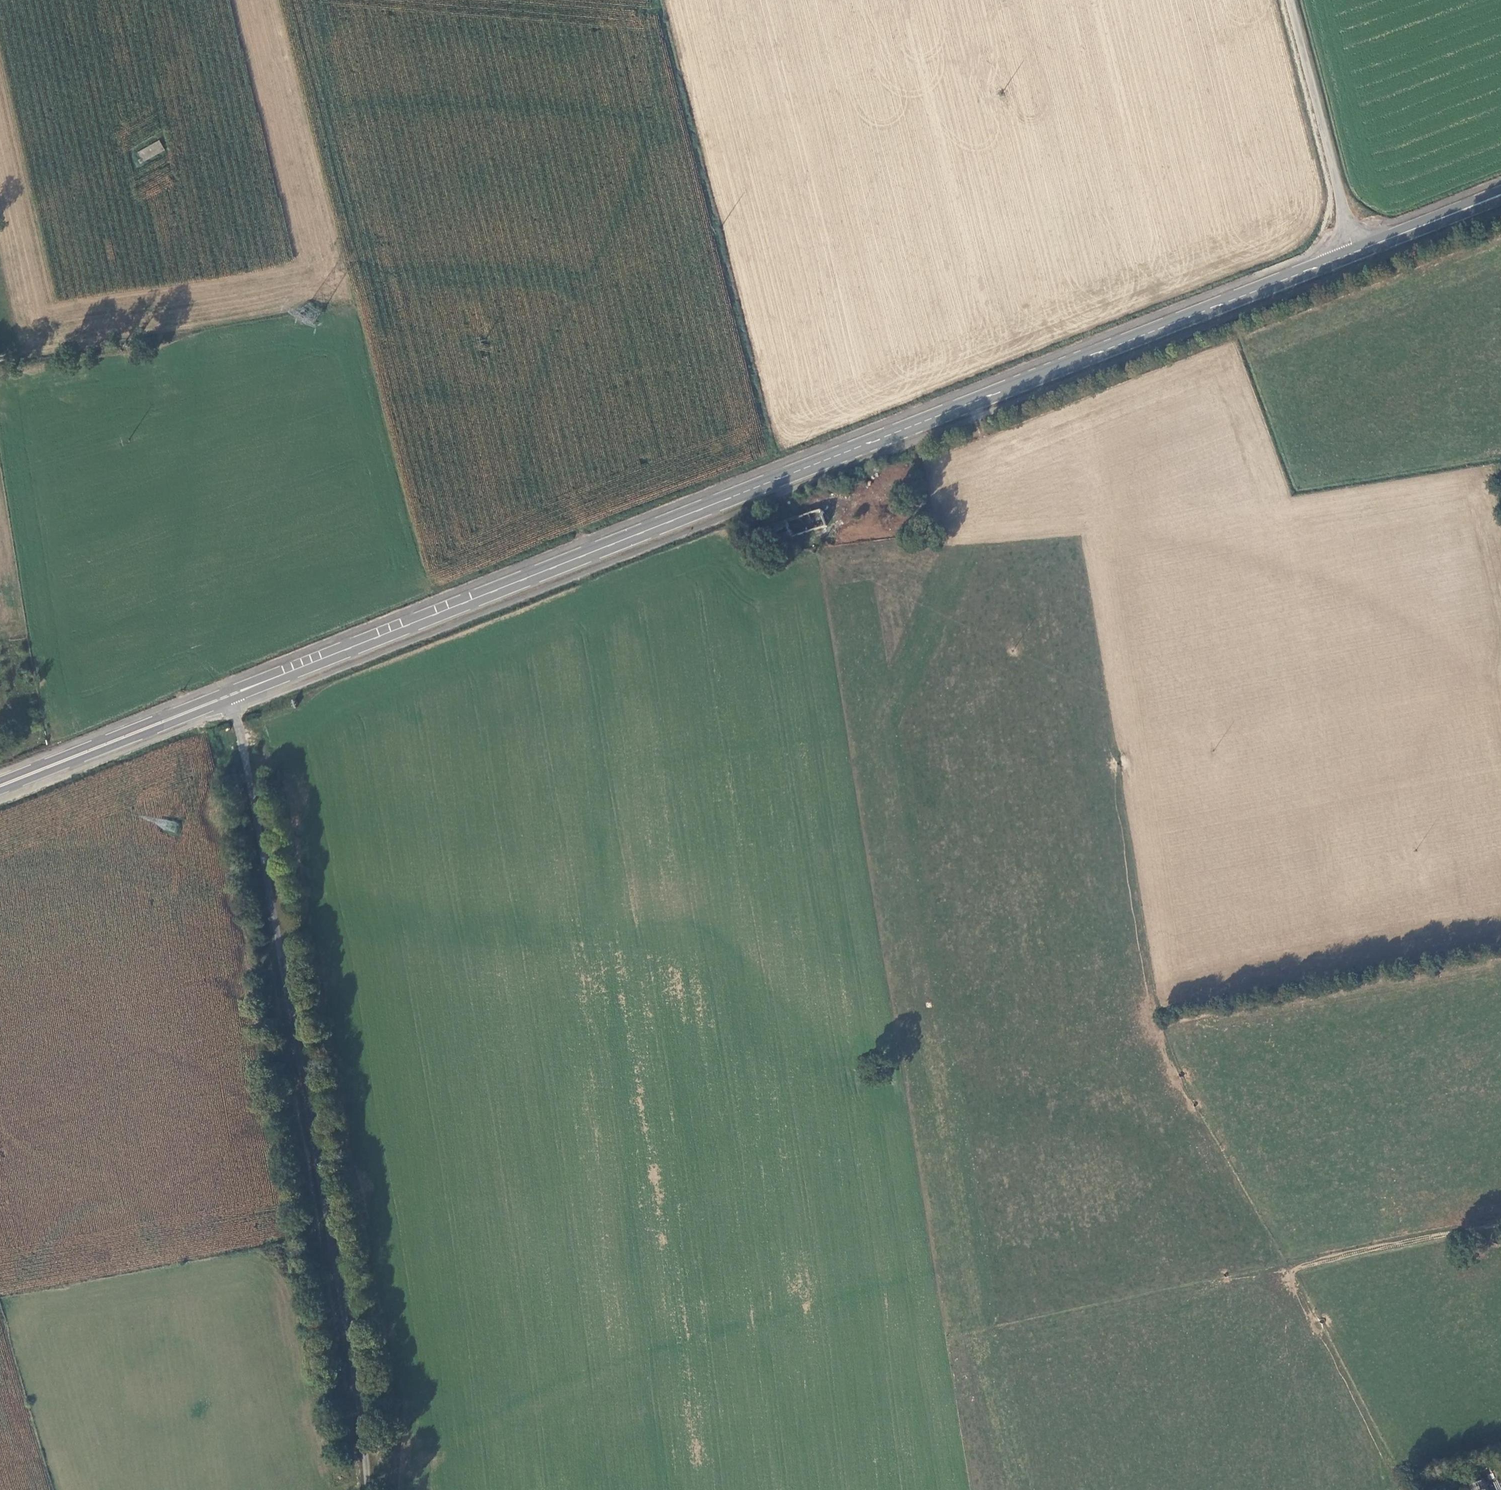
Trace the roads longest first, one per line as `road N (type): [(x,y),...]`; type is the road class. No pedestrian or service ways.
road 1 (secondary): [(226,696),(1358,252)]
road 2 (unclassified): [(226,696),(241,726),(368,1489)]
road 3 (unclassified): [(1358,252),(1289,0)]
road 4 (secondary): [(0,786),(226,696)]
road 5 (secondary): [(1358,252),(1500,195)]

